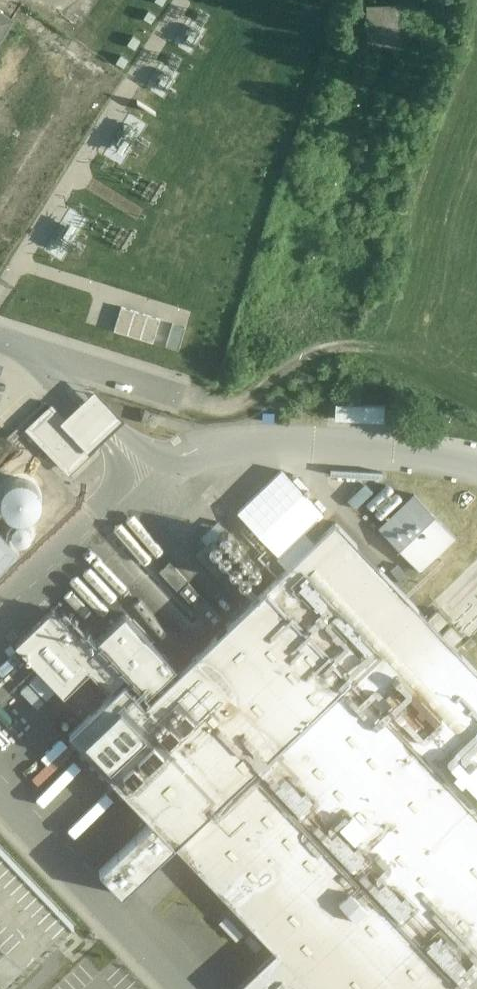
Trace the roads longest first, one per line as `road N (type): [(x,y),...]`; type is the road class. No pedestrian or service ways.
road 1 (track): [(390,35),(299,343),(256,407),(189,399)]
road 2 (residential): [(0,343),(189,399)]

